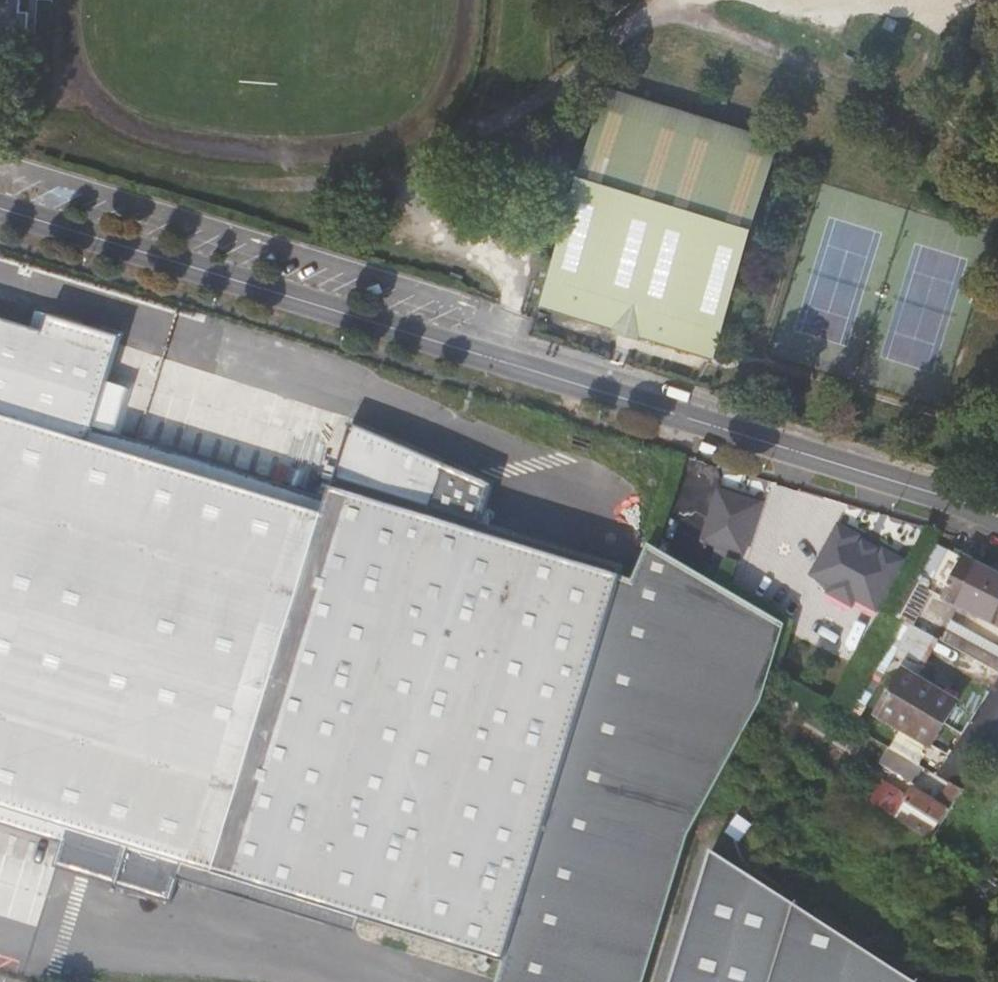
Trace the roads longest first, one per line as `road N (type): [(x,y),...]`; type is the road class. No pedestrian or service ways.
road 1 (tertiary): [(997,514),(0,208)]
road 2 (track): [(662,0),(632,8),(462,141),(432,185),(430,230),(504,271),(504,323)]

